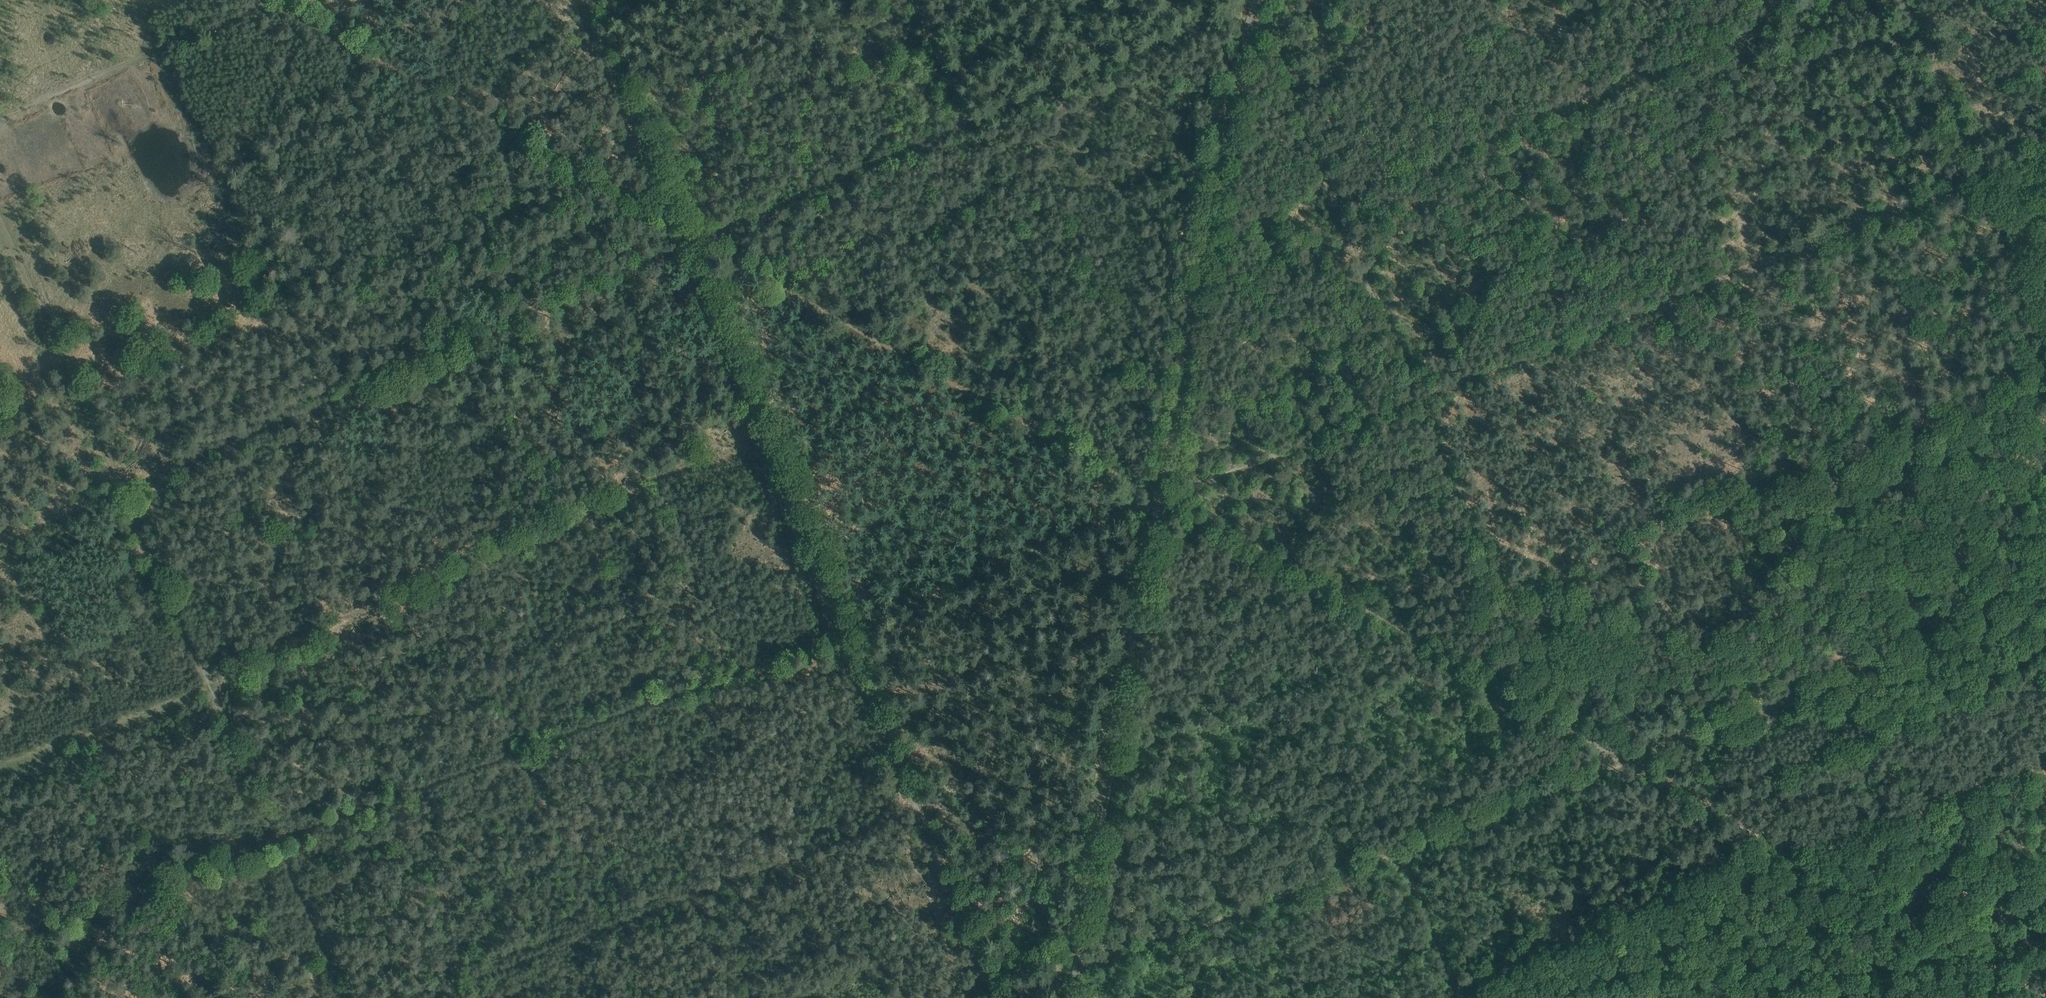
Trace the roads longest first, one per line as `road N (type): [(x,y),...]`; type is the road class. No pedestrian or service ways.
road 1 (track): [(1062,997),(1158,494)]
road 2 (track): [(1158,494),(1251,0)]
road 3 (track): [(1981,184),(1773,258)]

